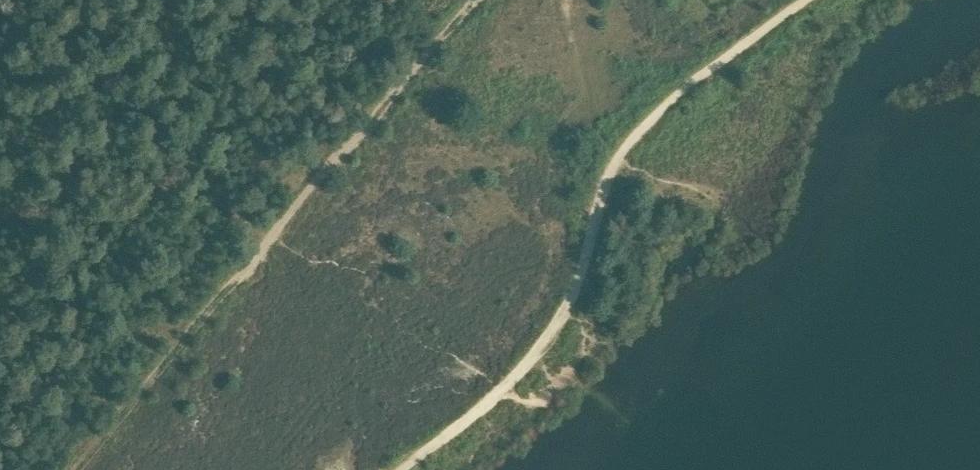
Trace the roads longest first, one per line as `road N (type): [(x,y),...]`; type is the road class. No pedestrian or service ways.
road 1 (track): [(394,469),(533,363),(584,276),(610,166),(682,96),(807,0)]

